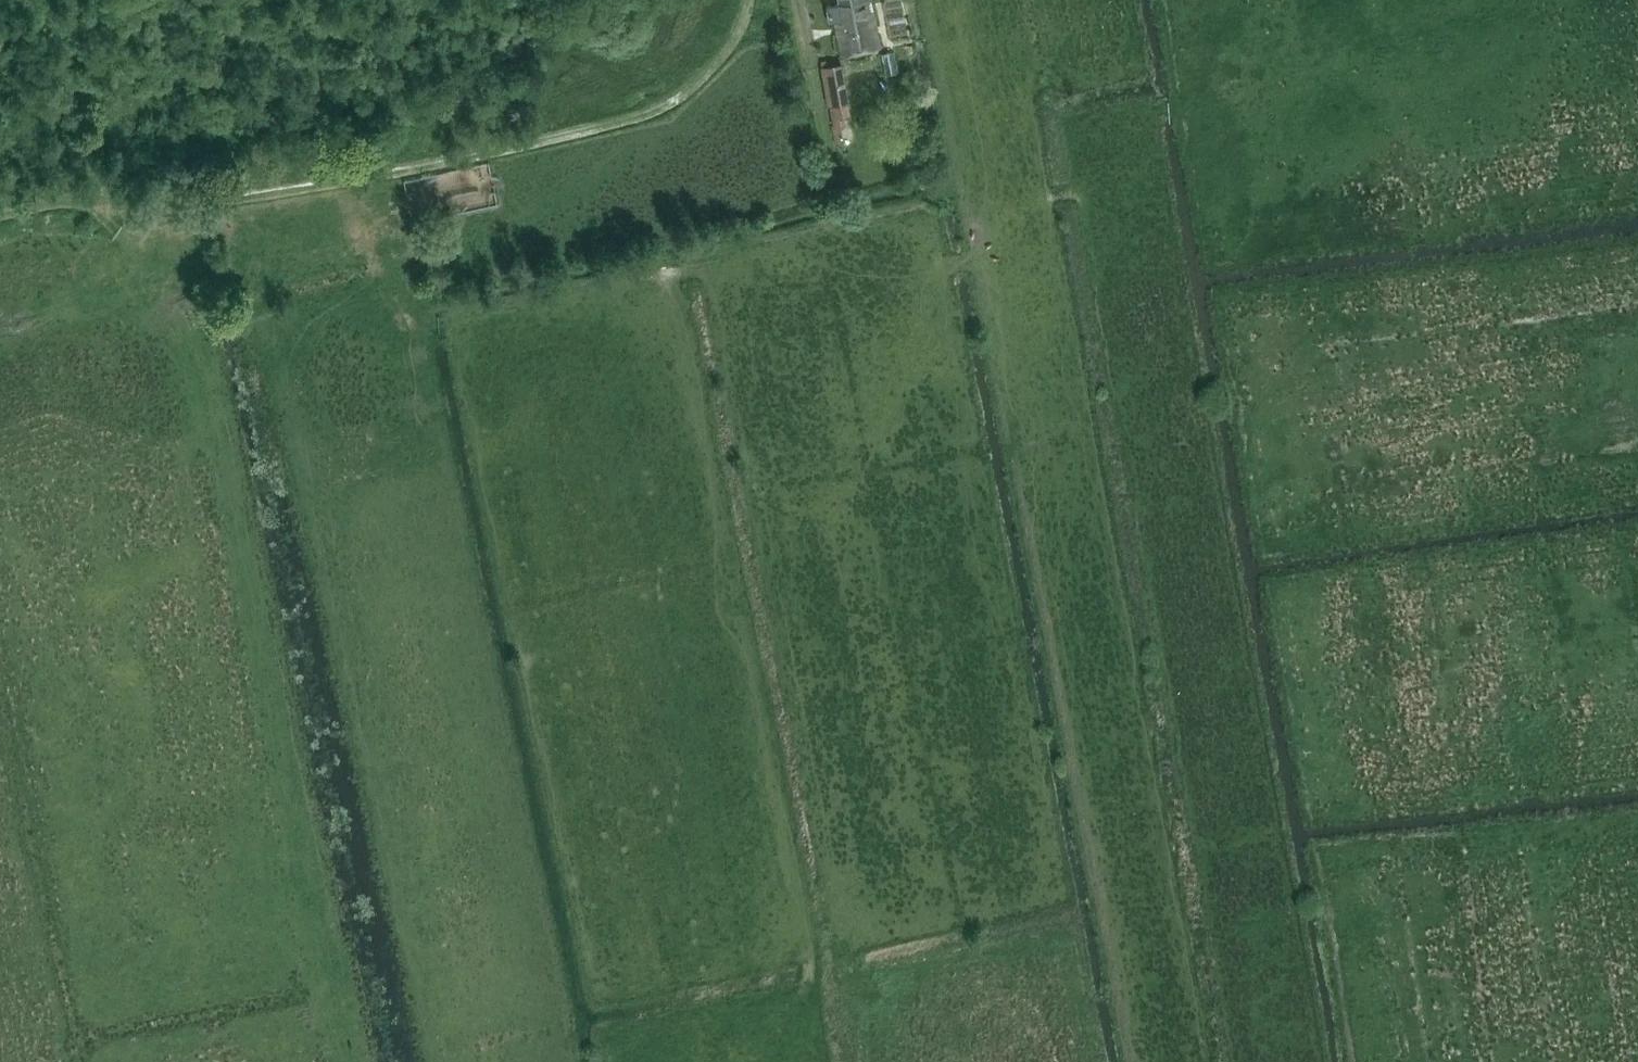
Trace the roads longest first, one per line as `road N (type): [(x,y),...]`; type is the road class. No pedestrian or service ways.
road 1 (track): [(142,204),(60,204),(0,216)]

